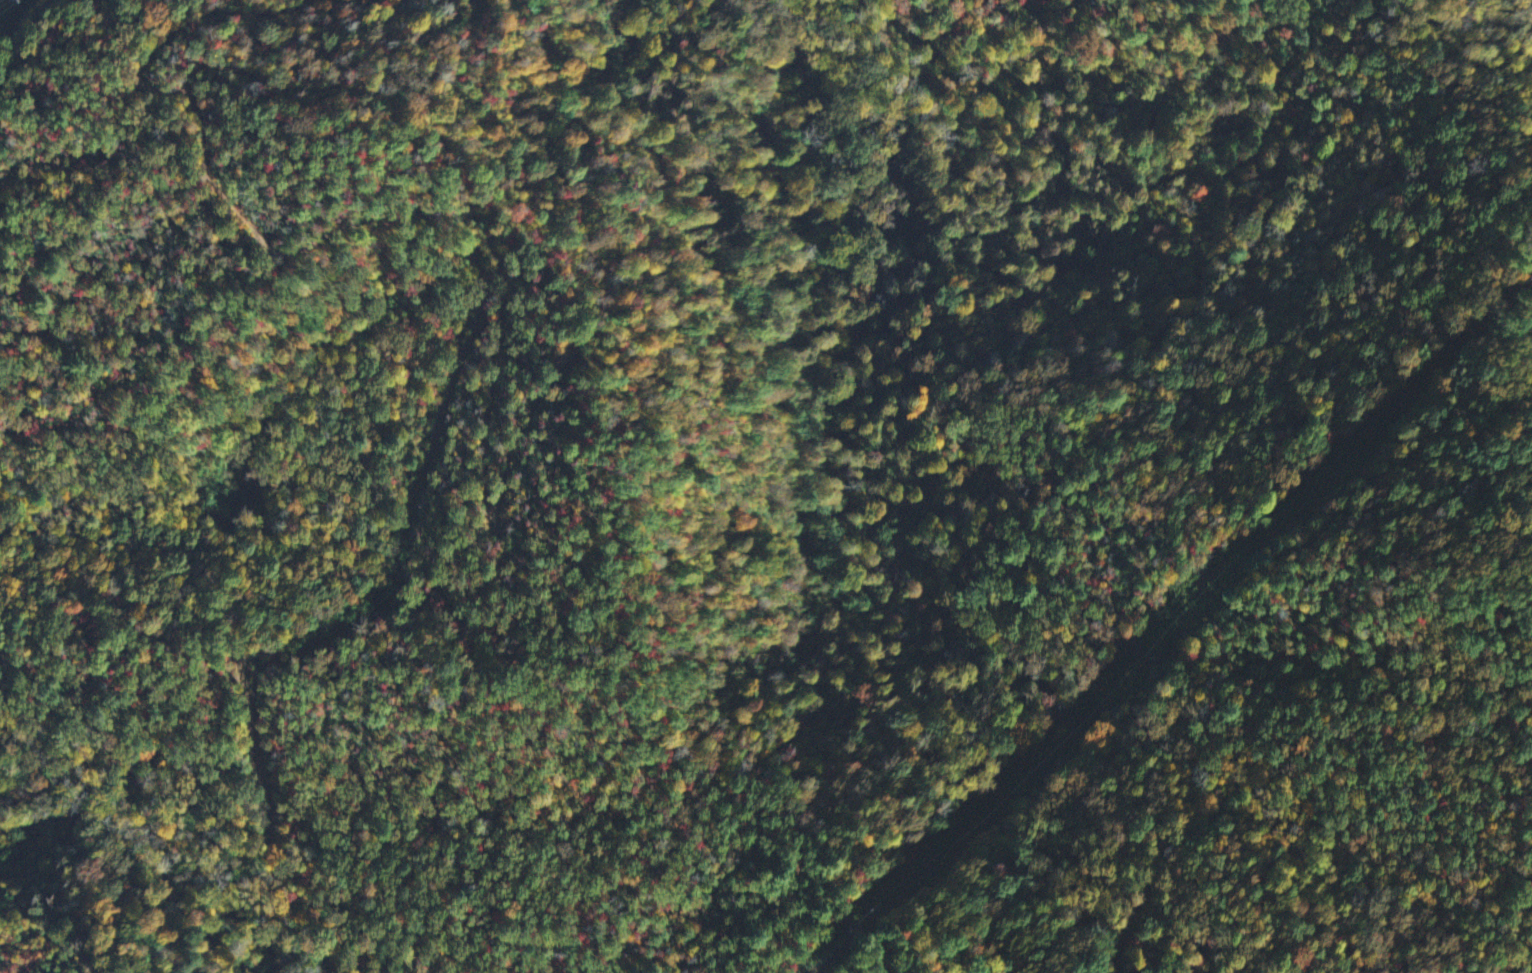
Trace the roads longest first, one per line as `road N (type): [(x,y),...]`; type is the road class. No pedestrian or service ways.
road 1 (residential): [(328,972),(206,814),(151,779),(73,767),(0,711)]

